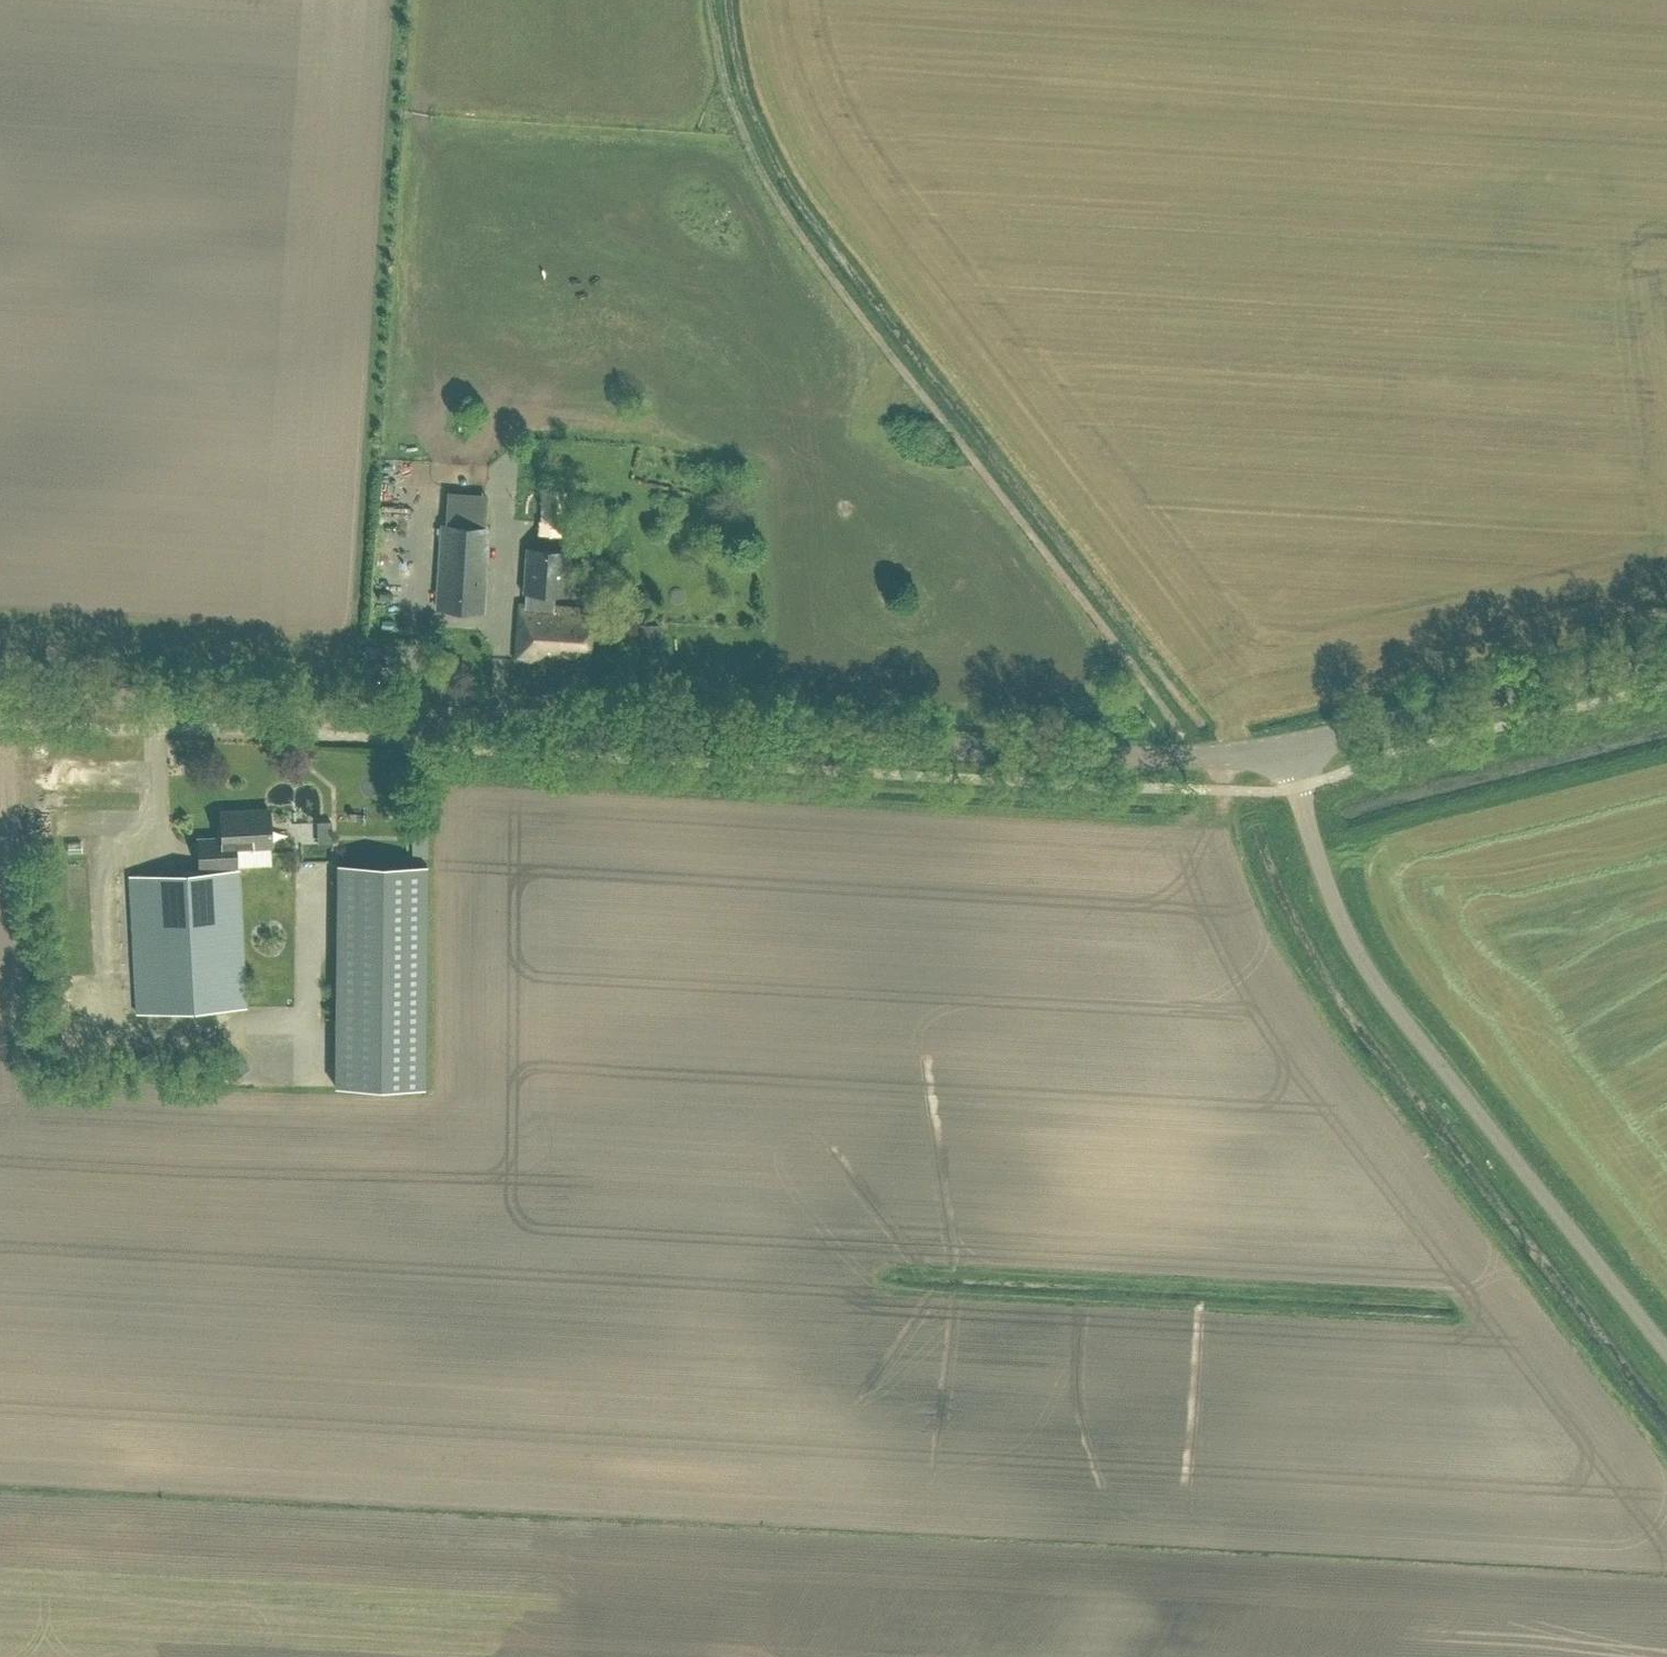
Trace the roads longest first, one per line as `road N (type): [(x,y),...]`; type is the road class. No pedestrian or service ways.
road 1 (tertiary): [(1287,748),(1139,759),(0,696)]
road 2 (unclassified): [(1666,1350),(1391,1003),(1343,930),(1287,748)]
road 3 (tertiary): [(1666,654),(1287,748)]

